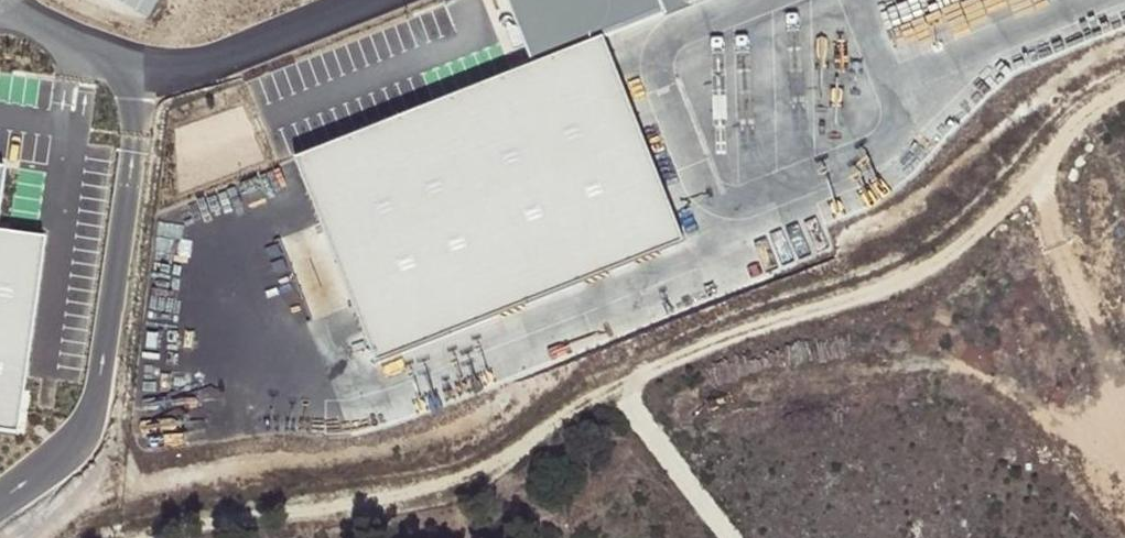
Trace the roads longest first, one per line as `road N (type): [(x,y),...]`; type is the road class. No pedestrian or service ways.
road 1 (track): [(1124,90),(1063,124),(1014,211),(982,245),(576,405),(476,481),(398,503),(157,524),(121,537)]
road 2 (unclassified): [(0,3),(82,44),(178,65),(226,57),(370,0)]
road 3 (track): [(618,386),(736,537)]

